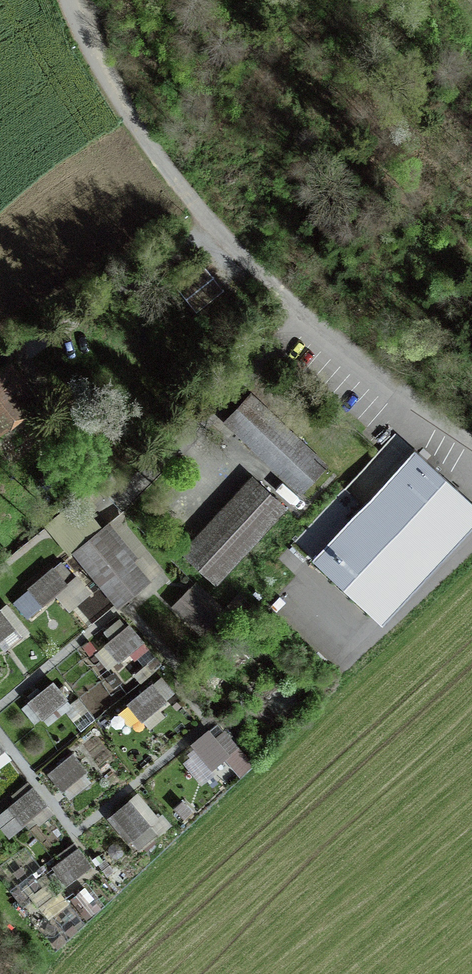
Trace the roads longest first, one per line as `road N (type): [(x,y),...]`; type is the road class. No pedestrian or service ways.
road 1 (residential): [(72,0),(113,85),(205,217),(315,322),(471,445)]

